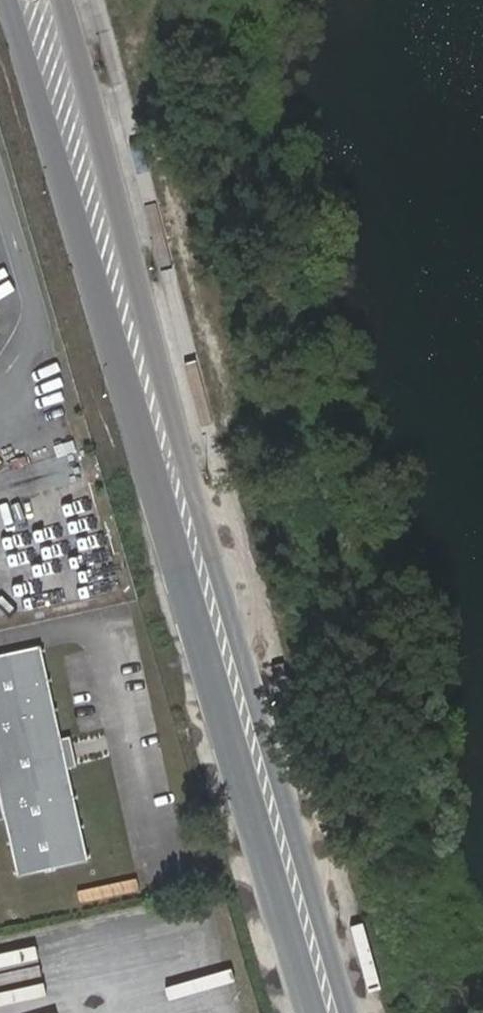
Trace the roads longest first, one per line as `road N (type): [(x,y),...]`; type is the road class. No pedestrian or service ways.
road 1 (unclassified): [(9,0),(312,1012)]
road 2 (unclassified): [(351,1012),(185,452),(64,0)]

